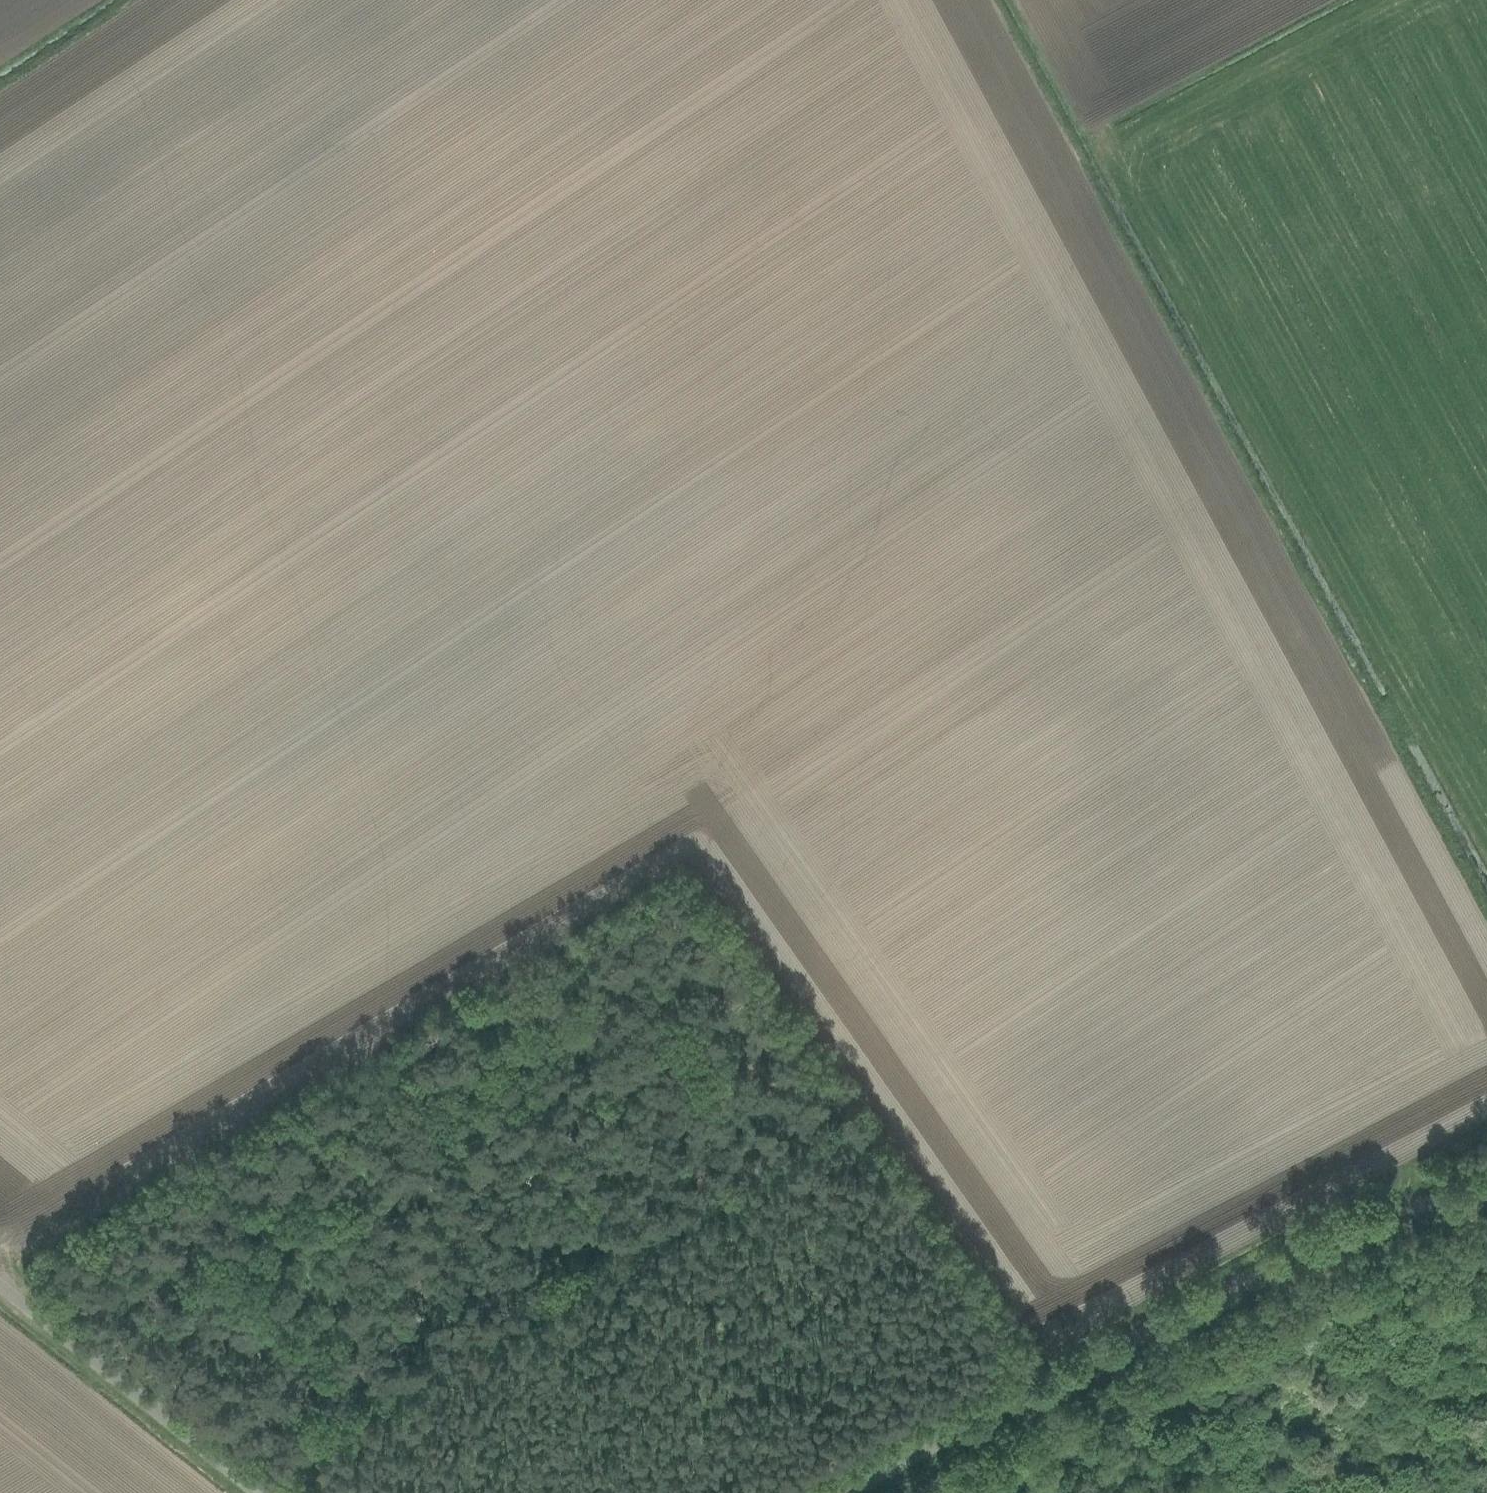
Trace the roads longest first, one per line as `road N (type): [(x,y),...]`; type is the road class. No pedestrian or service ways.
road 1 (unclassified): [(1486,1201),(1384,1212),(1336,1229),(855,1492)]
road 2 (unclassified): [(264,1492),(0,1280)]

